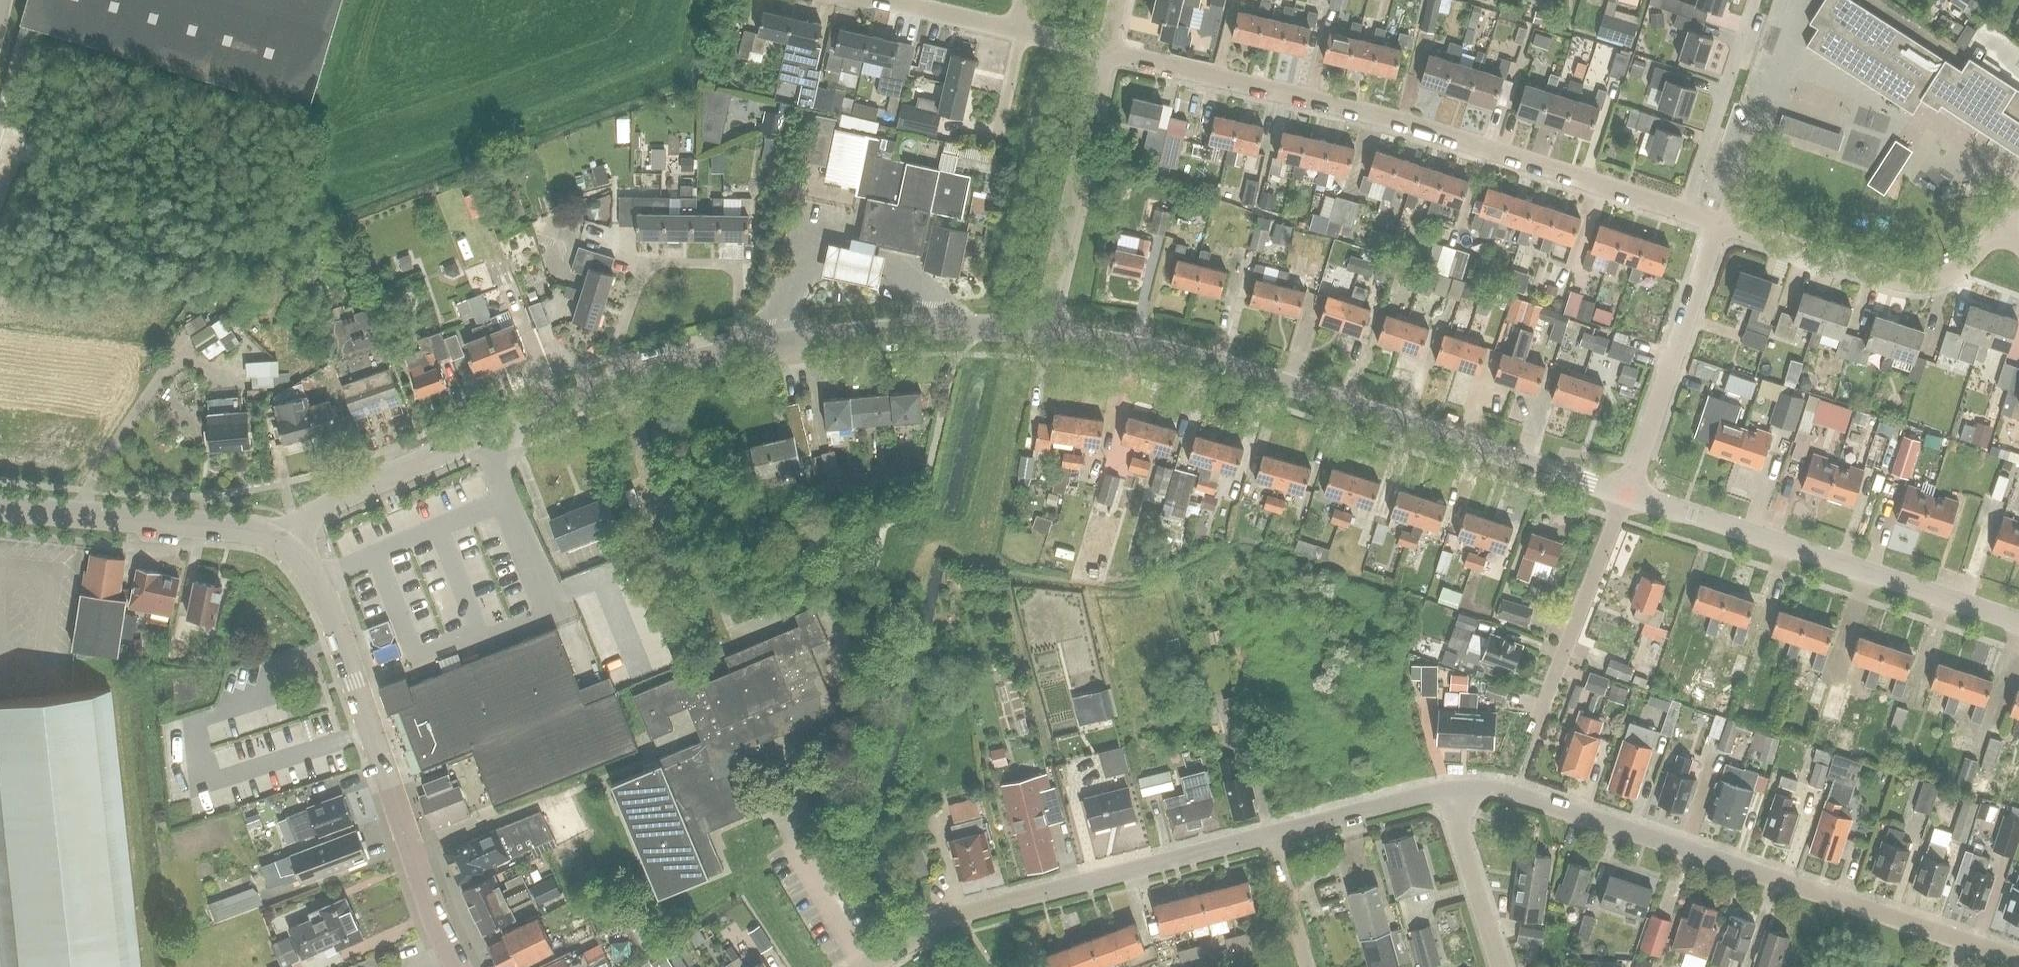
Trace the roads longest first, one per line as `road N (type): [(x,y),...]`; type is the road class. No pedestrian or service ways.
road 1 (residential): [(1040,336),(1228,368),(1629,494)]
road 2 (residential): [(1690,214),(1402,121),(1108,52)]
road 3 (residential): [(2018,963),(1515,793),(1448,790)]
road 4 (tertiary): [(460,966),(325,593),(284,544)]
road 5 (residential): [(1272,836),(960,918),(878,966)]
road 6 (residential): [(2018,621),(1629,494)]
road 7 (unclassified): [(284,544),(329,506),(612,385)]
road 8 (residential): [(1997,229),(1938,286),(1912,291),(1721,225)]
road 9 (residential): [(612,385),(648,264),(720,265),(738,274),(742,351)]
road 10 (residential): [(1040,336),(1108,52)]
road 11 (tertiary): [(284,544),(242,531),(0,506)]
road 12 (residential): [(1629,494),(1721,225)]
road 13 (residential): [(1534,733),(1629,494)]
road 14 (residential): [(1690,214),(1757,0)]
road 15 (unclassified): [(742,351),(938,332)]
road 16 (residential): [(1448,790),(1502,966)]
road 17 (residential): [(1448,790),(1272,836)]
road 18 (residential): [(1017,31),(881,0)]
road 19 (residential): [(1272,836),(1308,966)]
road 20 (unclassified): [(612,385),(742,351)]

